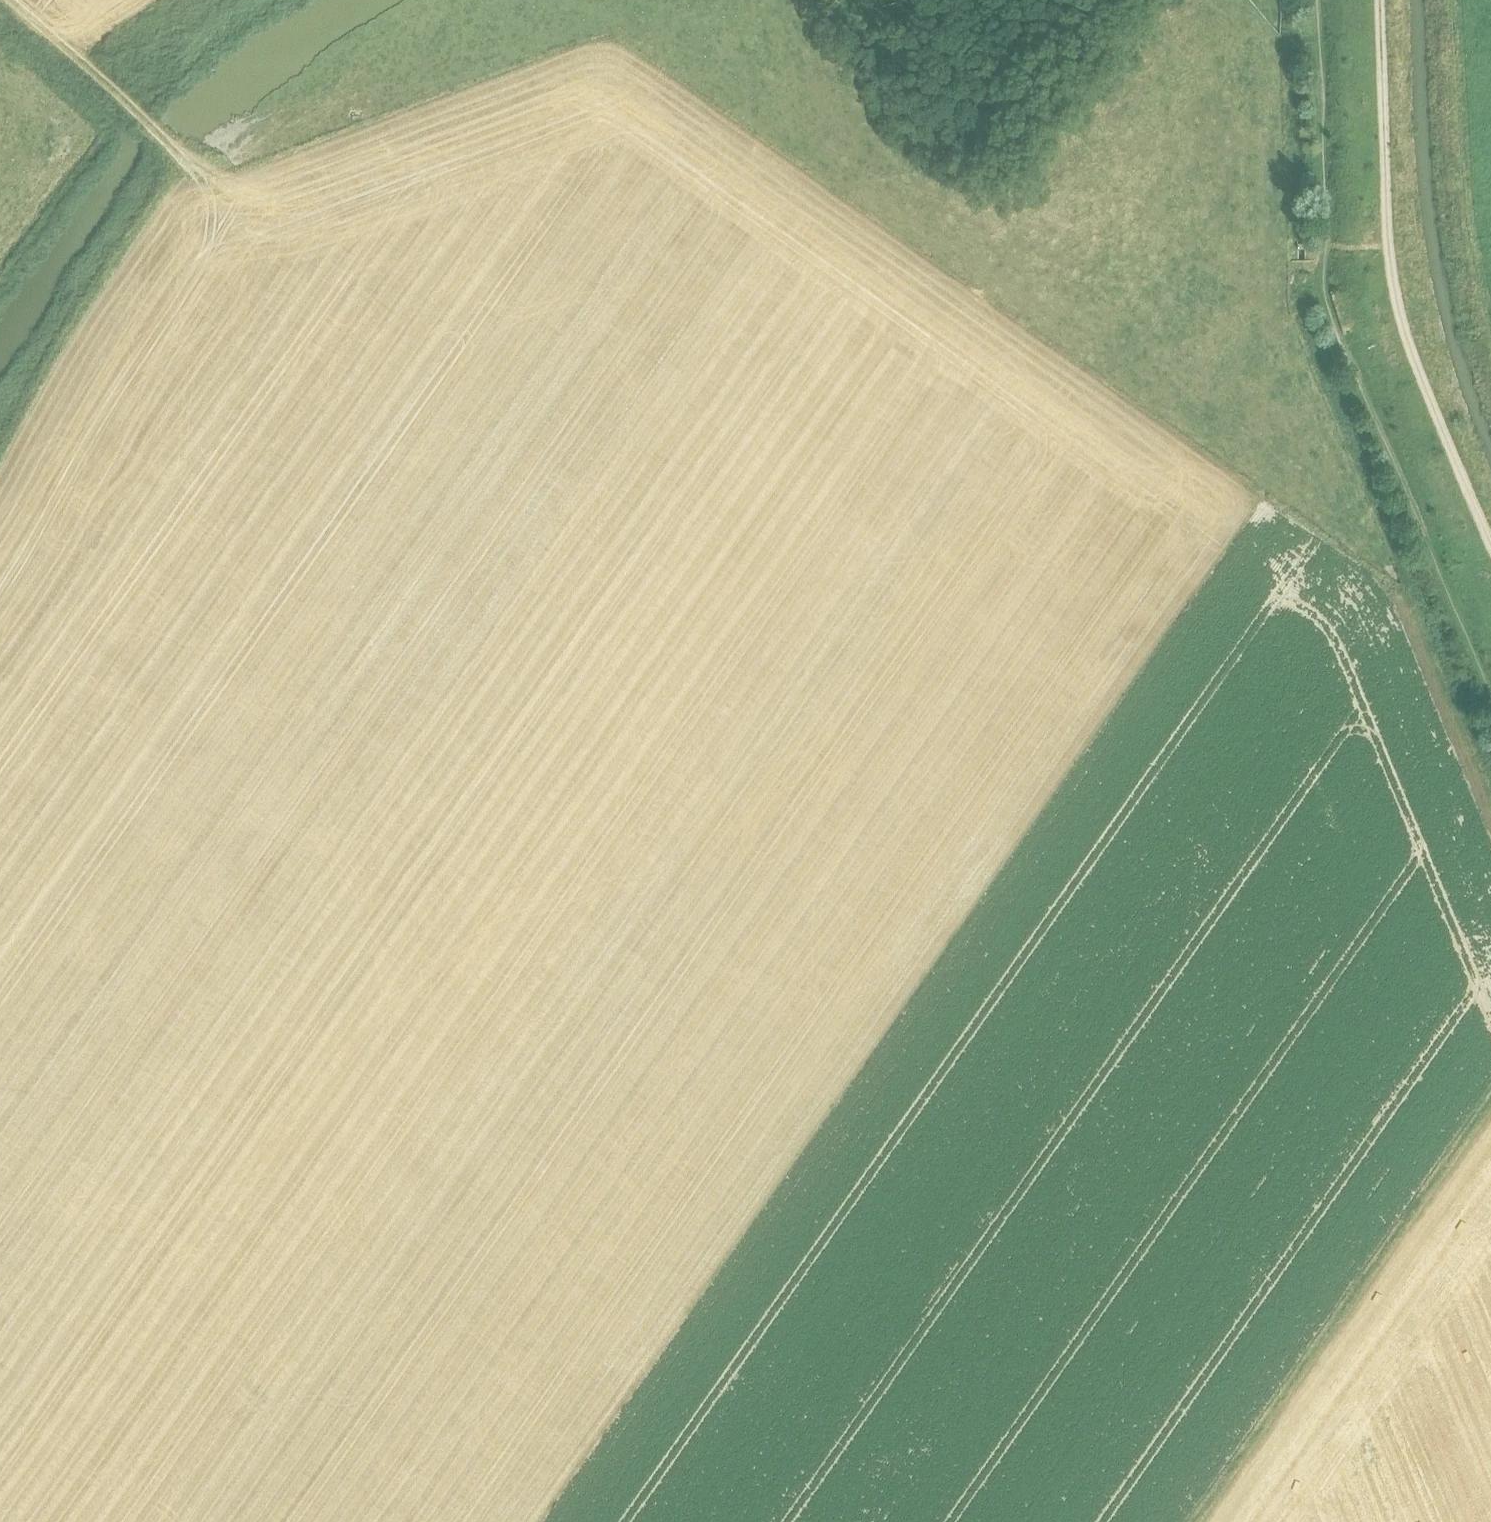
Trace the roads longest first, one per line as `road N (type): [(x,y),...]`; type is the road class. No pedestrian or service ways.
road 1 (track): [(1490,693),(1338,328),(1329,289),(1319,0)]
road 2 (track): [(10,0),(175,148)]

